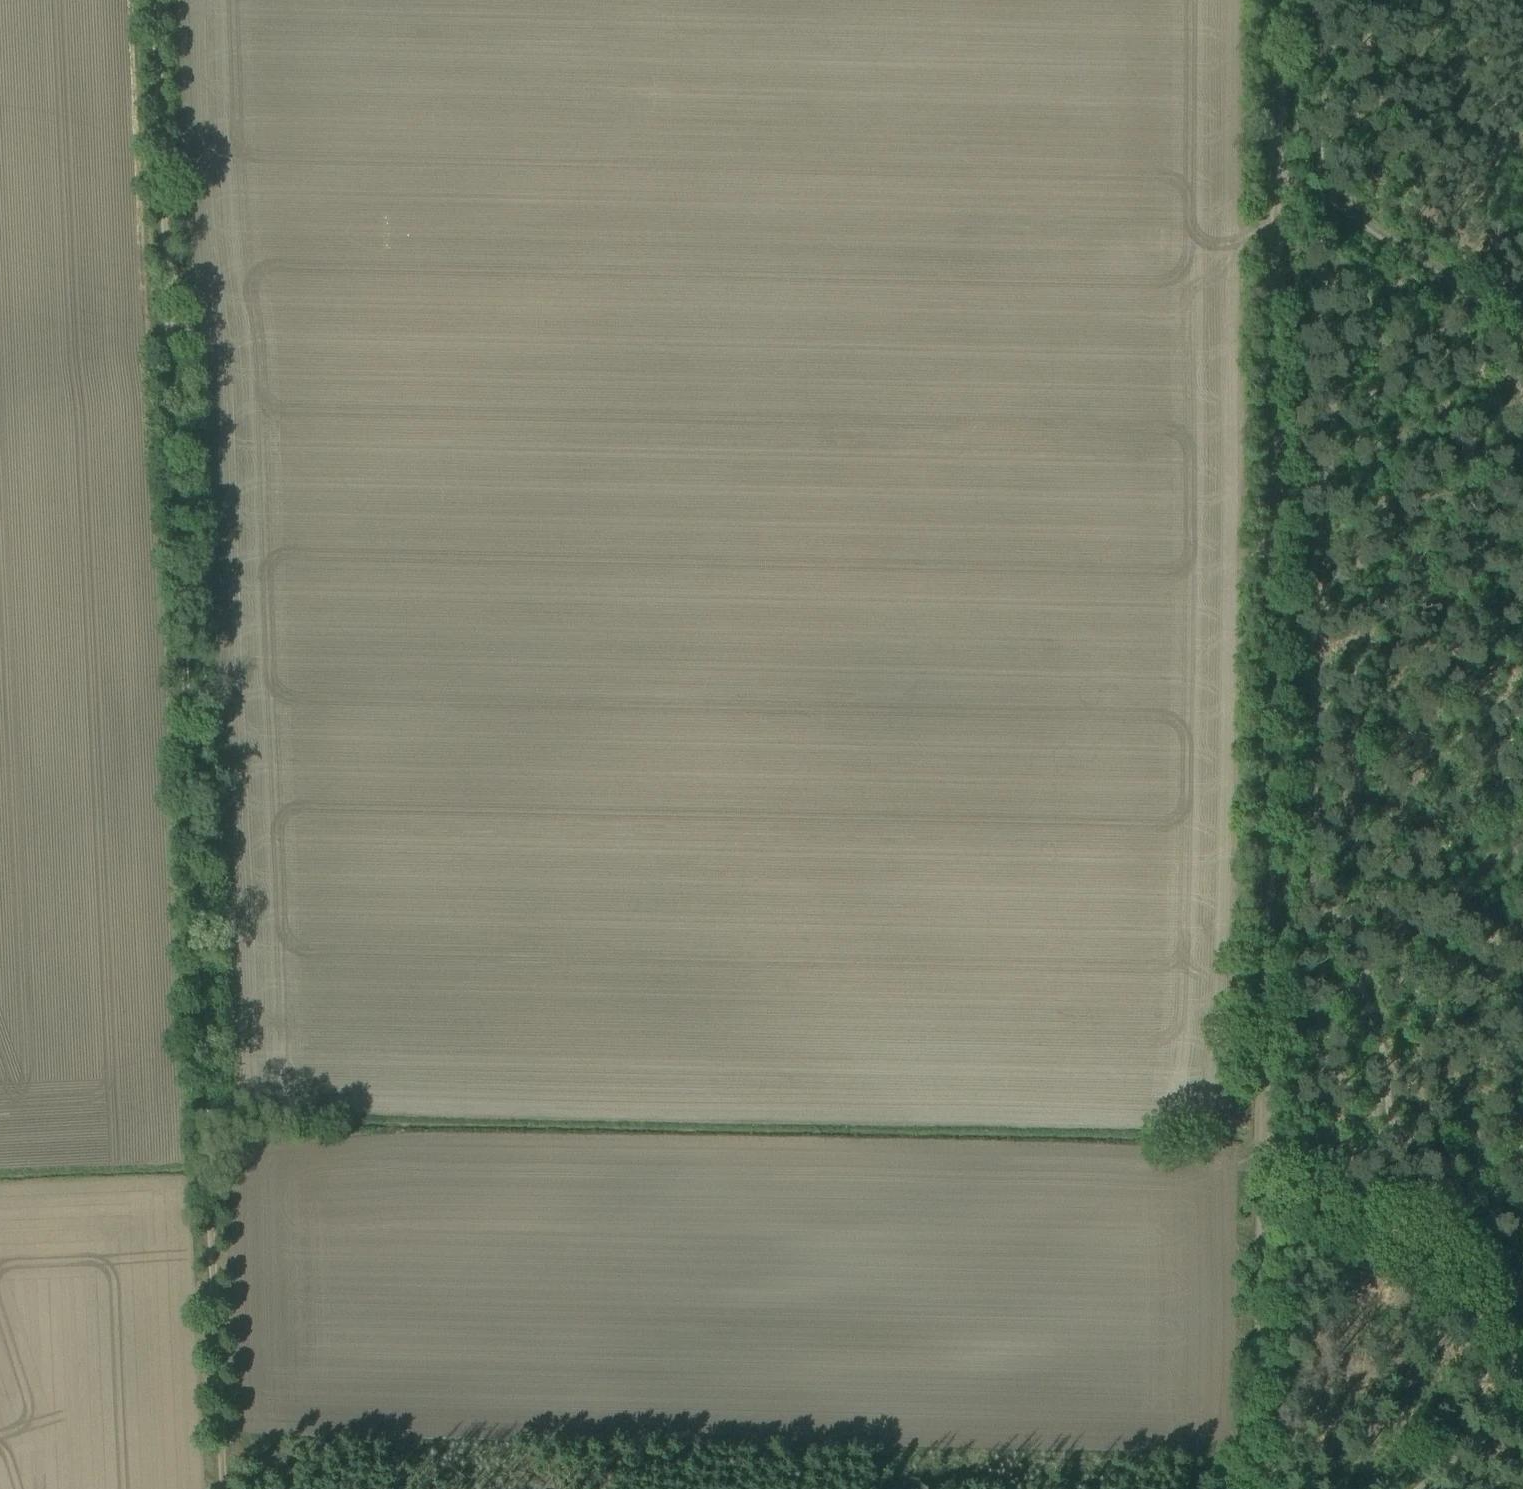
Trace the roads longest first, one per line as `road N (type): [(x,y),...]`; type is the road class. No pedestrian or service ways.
road 1 (track): [(162,0),(224,1488)]
road 2 (track): [(1262,1488),(1275,0)]
road 3 (track): [(1323,200),(1522,328)]

